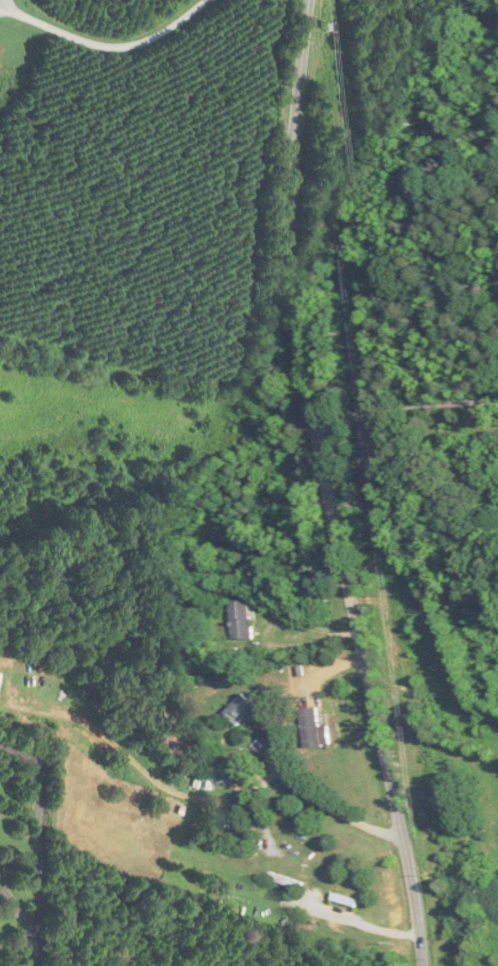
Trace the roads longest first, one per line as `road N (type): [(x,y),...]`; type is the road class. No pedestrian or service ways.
road 1 (residential): [(426,965),(337,536),(301,309),(295,189),(317,0)]
road 2 (residential): [(403,837),(325,806),(292,776),(275,773),(264,783),(268,851)]
road 3 (residential): [(321,420),(431,405),(497,415)]

